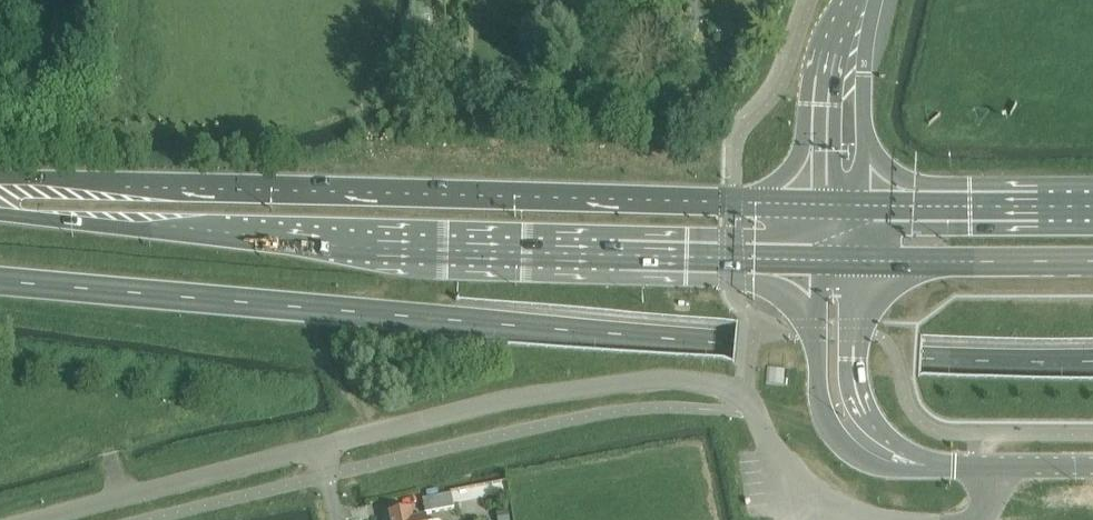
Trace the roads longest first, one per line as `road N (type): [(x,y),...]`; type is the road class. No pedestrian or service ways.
road 1 (primary): [(818,205),(0,174)]
road 2 (primary): [(0,212),(144,228),(816,261)]
road 3 (unclassified): [(319,449),(499,404),(638,382)]
road 4 (unclassified): [(816,261),(814,336),(830,426),(857,460),(883,469),(970,469)]
road 5 (unclassified): [(50,519),(319,449)]
road 6 (unclassified): [(970,469),(899,447),(866,416),(853,374),(859,262)]
road 7 (primary): [(859,262),(1092,264)]
road 8 (primary): [(1092,208),(863,205)]
road 9 (unclassified): [(868,519),(833,511),(794,486),(743,396)]
road 10 (unclassified): [(849,66),(820,106),(818,205)]
road 11 (unclassified): [(863,205),(863,102),(849,66)]

